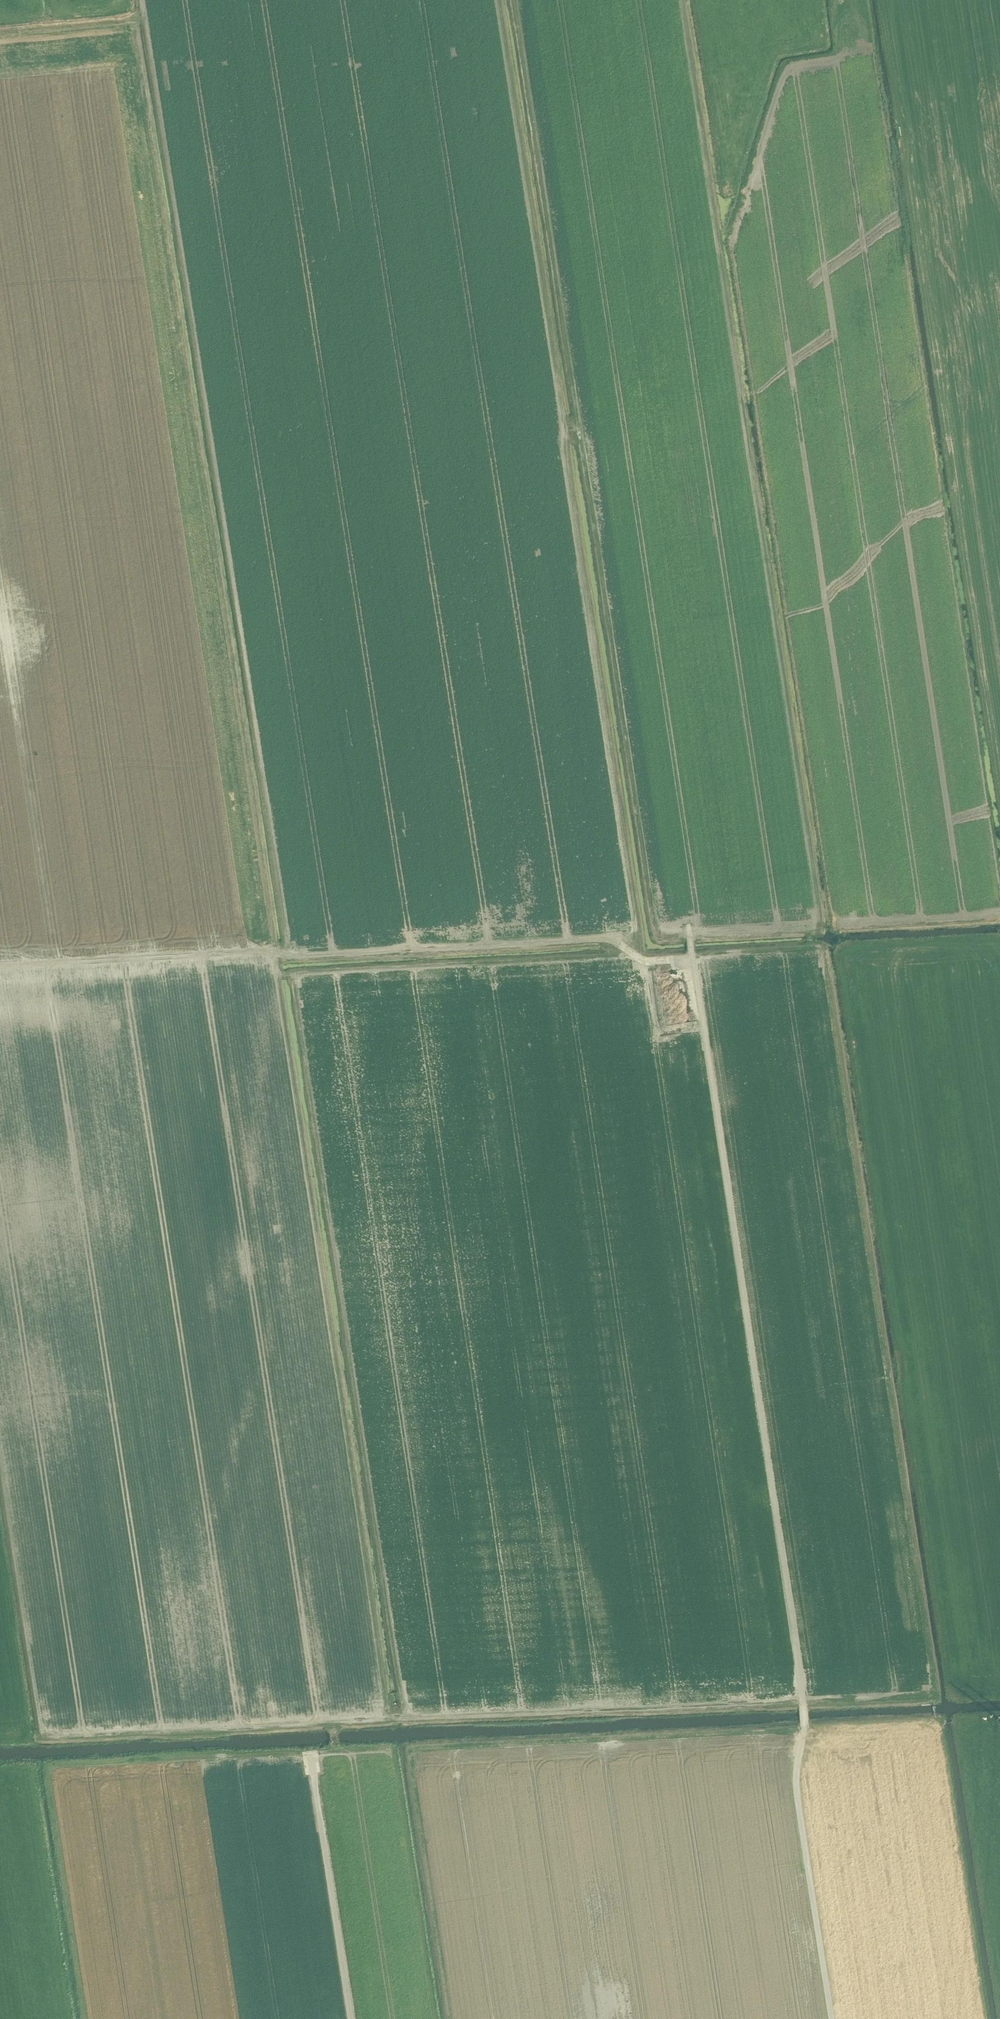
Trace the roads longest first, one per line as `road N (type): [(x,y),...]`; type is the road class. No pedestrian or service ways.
road 1 (track): [(834,2018),(796,1767),(804,1709),(696,965)]
road 2 (track): [(347,2018),(316,1806),(330,1762),(331,1718)]

